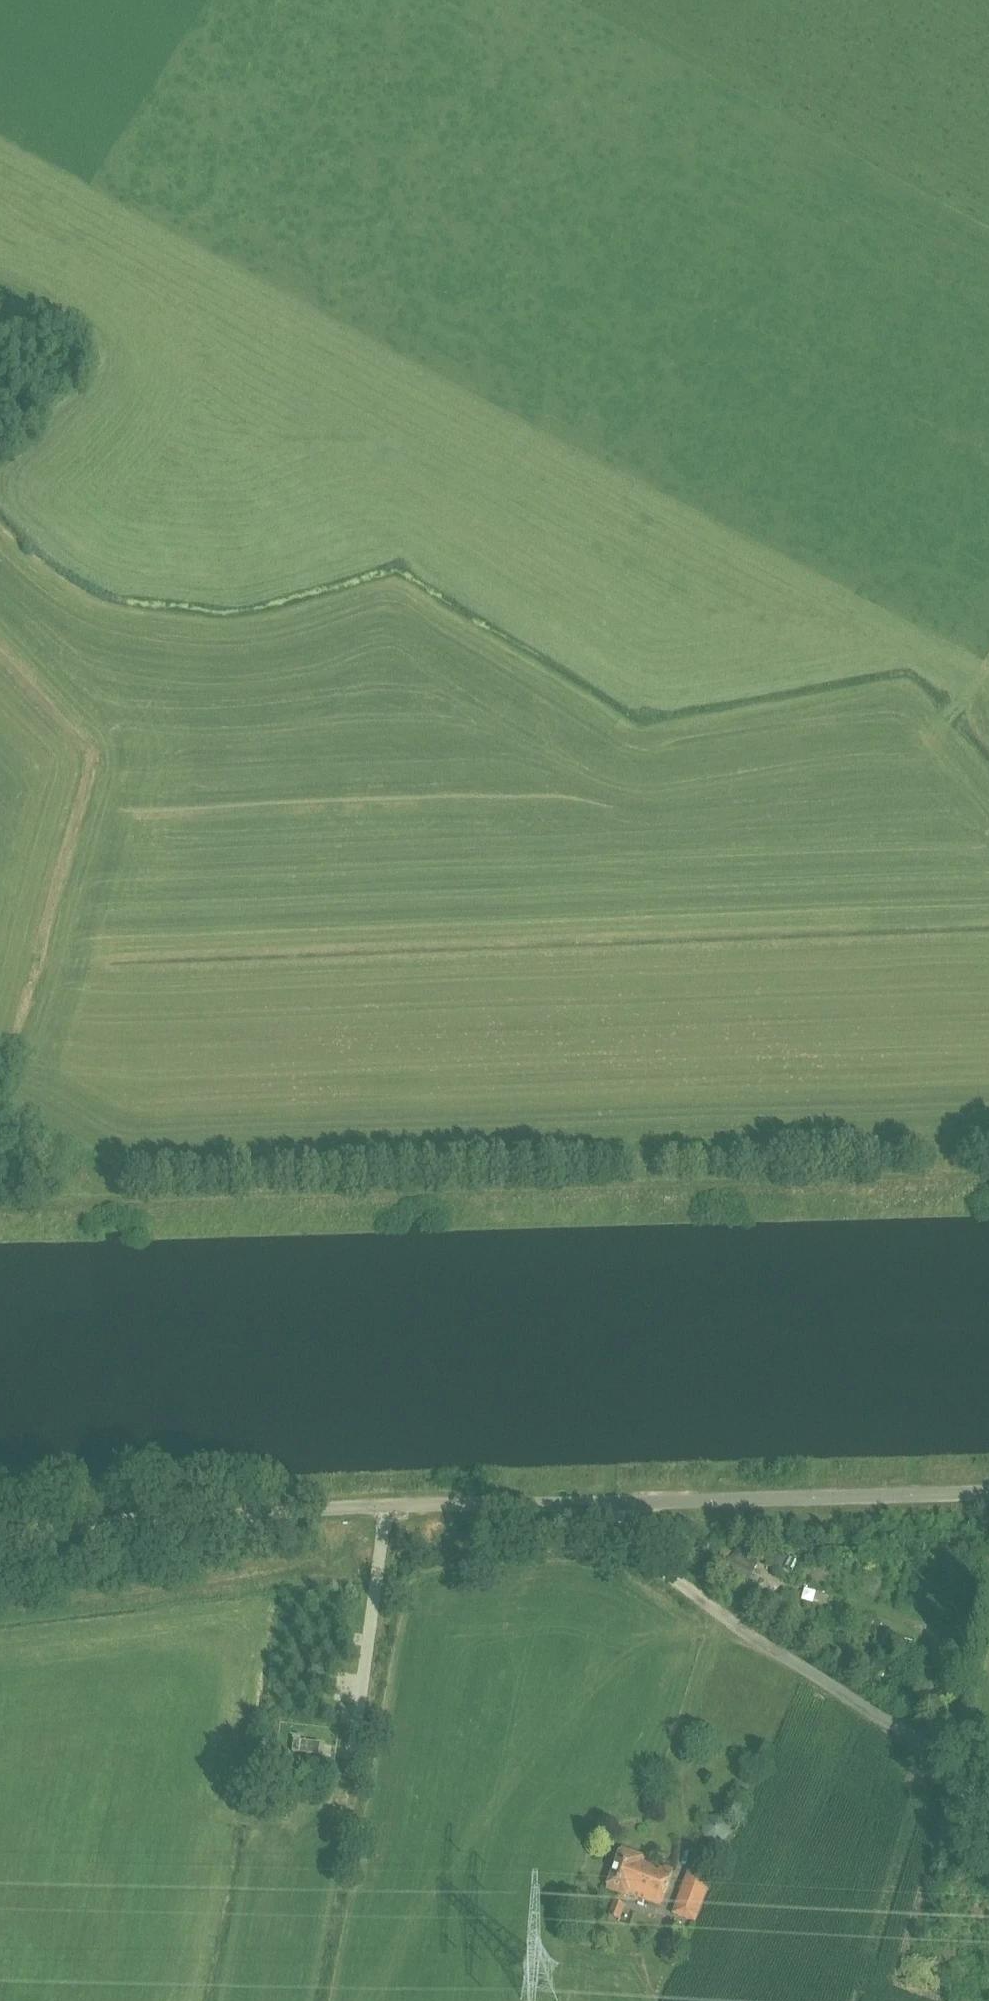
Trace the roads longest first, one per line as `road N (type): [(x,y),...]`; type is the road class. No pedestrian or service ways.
road 1 (track): [(47,1201),(988,1180)]
road 2 (unclassified): [(558,1502),(0,1541)]
road 3 (unclassified): [(558,1502),(944,1760),(988,1824)]
road 4 (unclassified): [(988,1489),(558,1502)]

